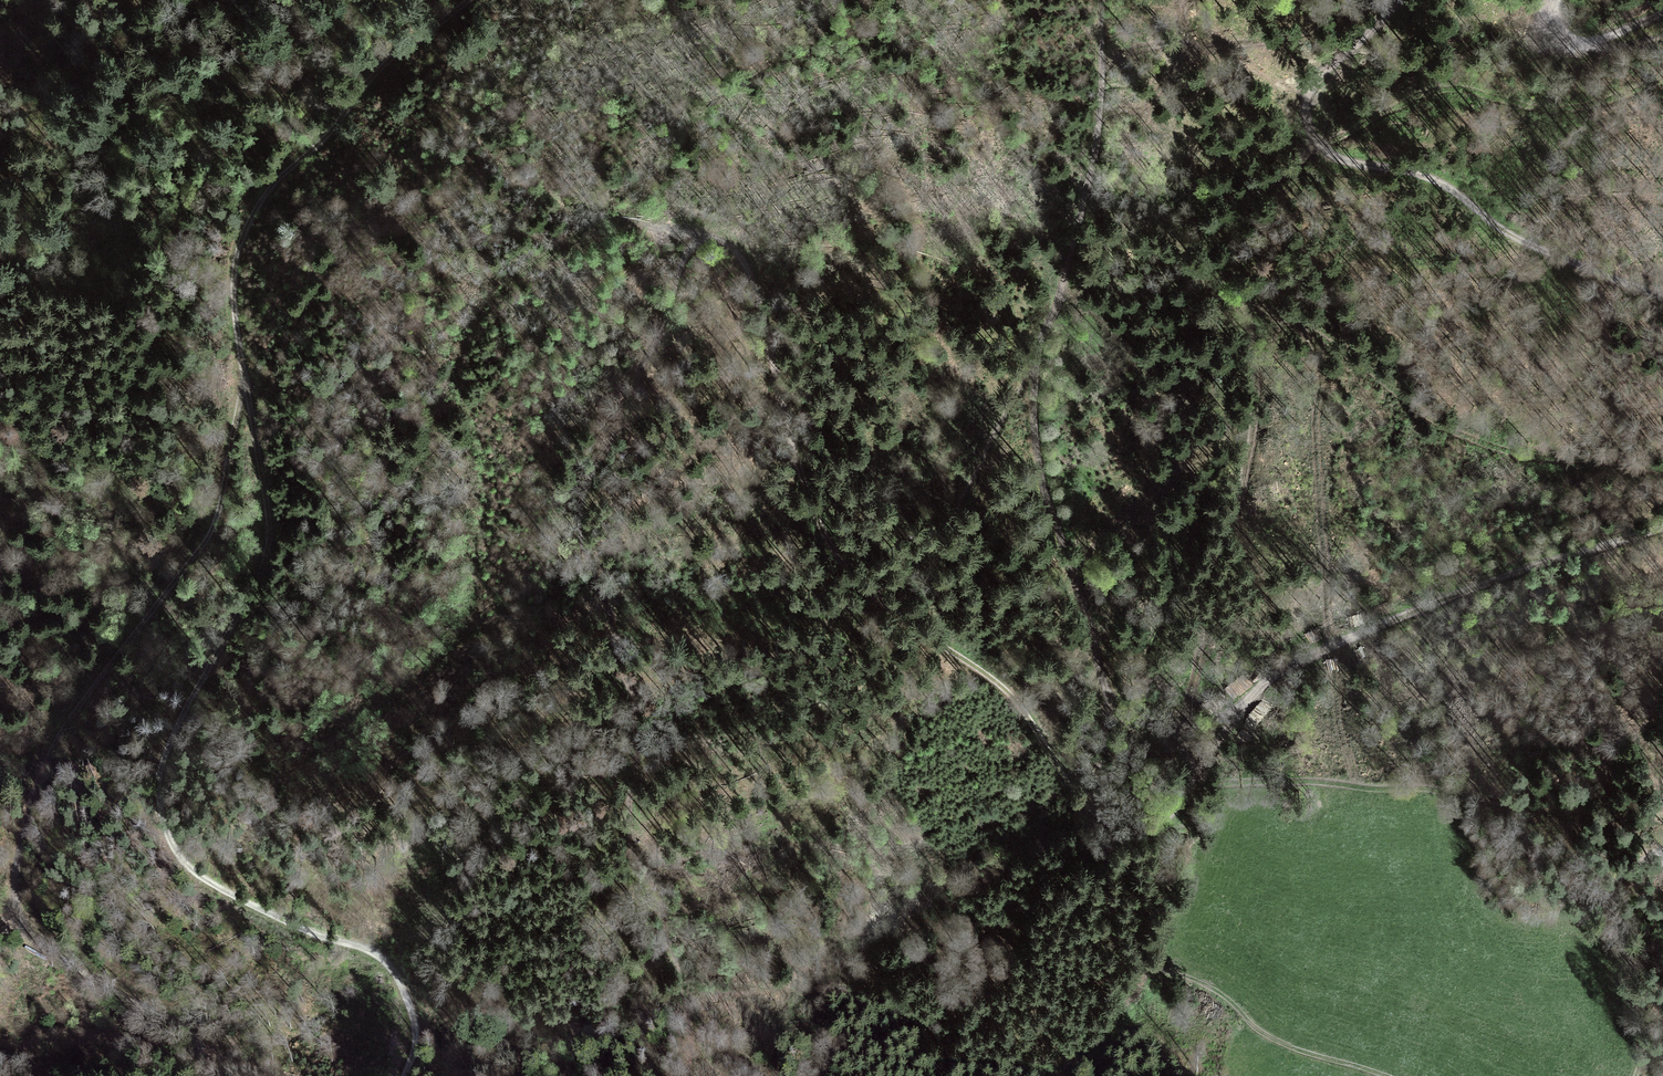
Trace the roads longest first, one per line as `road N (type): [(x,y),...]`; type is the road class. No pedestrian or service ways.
road 1 (track): [(464,0),(378,67),(322,138),(238,221),(231,280),(267,548),(167,752),(158,797),(173,846),(198,876),(330,942),(377,952),(390,966),(417,1023),(403,1075)]
road 2 (track): [(860,580),(1007,688),(1082,801),(1104,822),(1134,830),(1170,813),(1228,715),(1276,675),(1415,610),(1662,527)]
road 3 (track): [(1382,1075),(1262,1035),(1228,993),(1142,956),(1112,910),(1101,774),(1106,713),(1088,621),(1045,483),(1036,360)]
road 4 (track): [(245,391),(237,451),(209,531),(53,745),(10,897),(18,918)]
road 5 (track): [(1398,0),(1379,27),(1323,71),(1306,100),(1318,144),(1347,162),(1411,166),(1496,222),(1662,296)]
road 6 (track): [(710,240),(730,245),(754,277),(809,502),(826,543),(860,580)]
road 7 (track): [(1036,360),(1096,154),(1100,0)]
road 8 (track): [(1658,858),(1620,879),(1611,914),(1638,1003),(1635,1075)]
road 9 (track): [(18,918),(33,940),(185,1028),(209,1054)]
road 10 (track): [(1662,12),(1598,41),(1571,43),(1553,33),(1546,0)]
road 11 (track): [(1101,677),(1116,702),(1157,726),(1183,730),(1228,715)]

